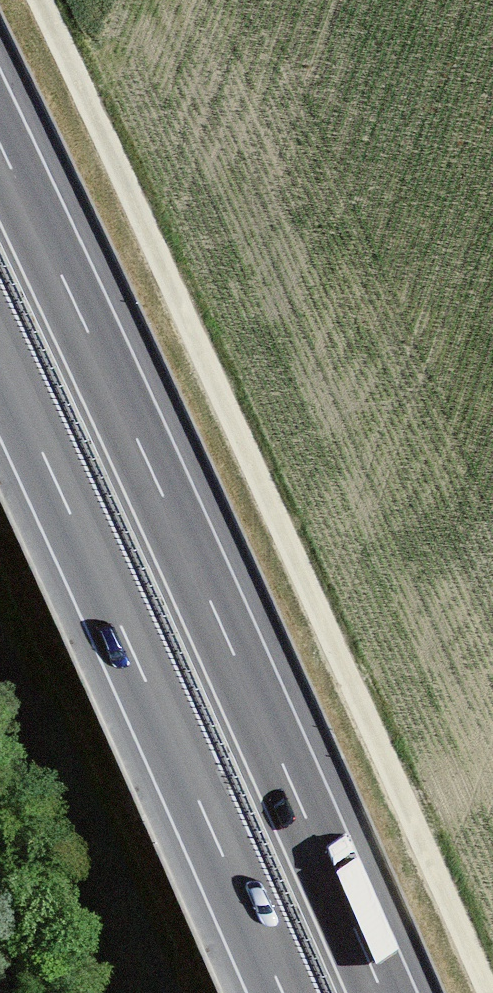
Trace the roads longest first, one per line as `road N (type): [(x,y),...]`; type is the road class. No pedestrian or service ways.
road 1 (track): [(42,0),(487,992)]
road 2 (motorway): [(382,992),(0,145)]
road 3 (motorway): [(0,362),(282,992)]

